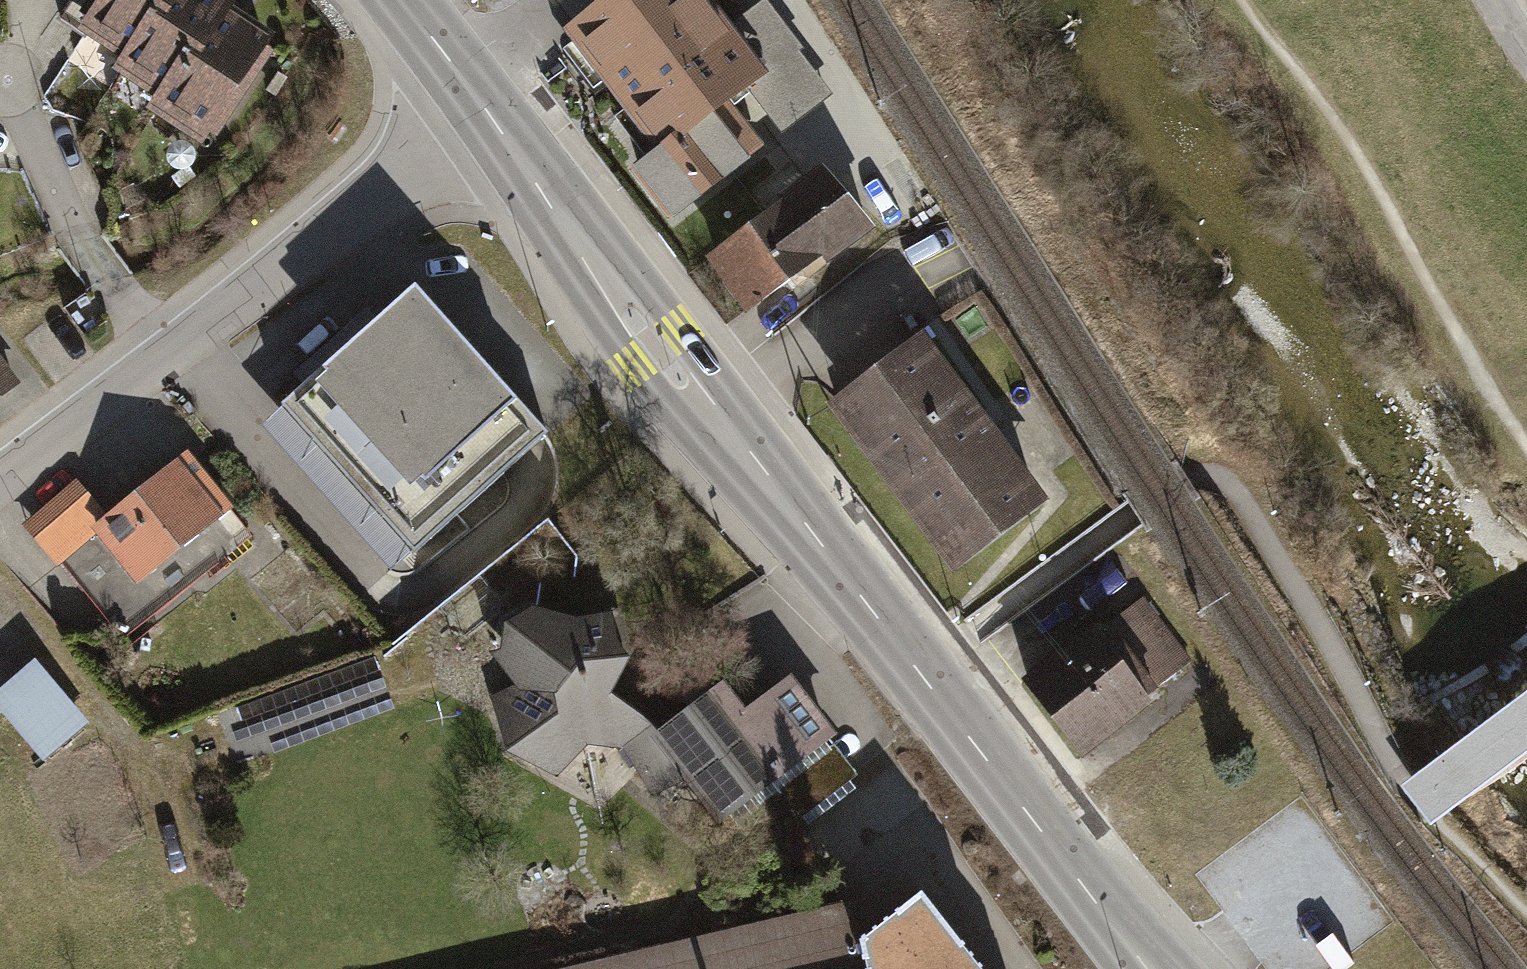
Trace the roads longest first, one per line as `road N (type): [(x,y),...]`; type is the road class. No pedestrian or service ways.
road 1 (primary): [(1151,968),(775,489),(654,349),(486,120)]
road 2 (track): [(918,670),(1174,488),(1214,479),(1251,511),(1416,807)]
road 3 (track): [(1236,0),(1361,162),(1526,455)]
road 4 (residential): [(486,120),(170,359)]
road 5 (unclassified): [(0,98),(10,98),(84,245),(170,359)]
road 6 (residential): [(170,359),(0,482)]
road 7 (primary): [(486,120),(400,0)]

